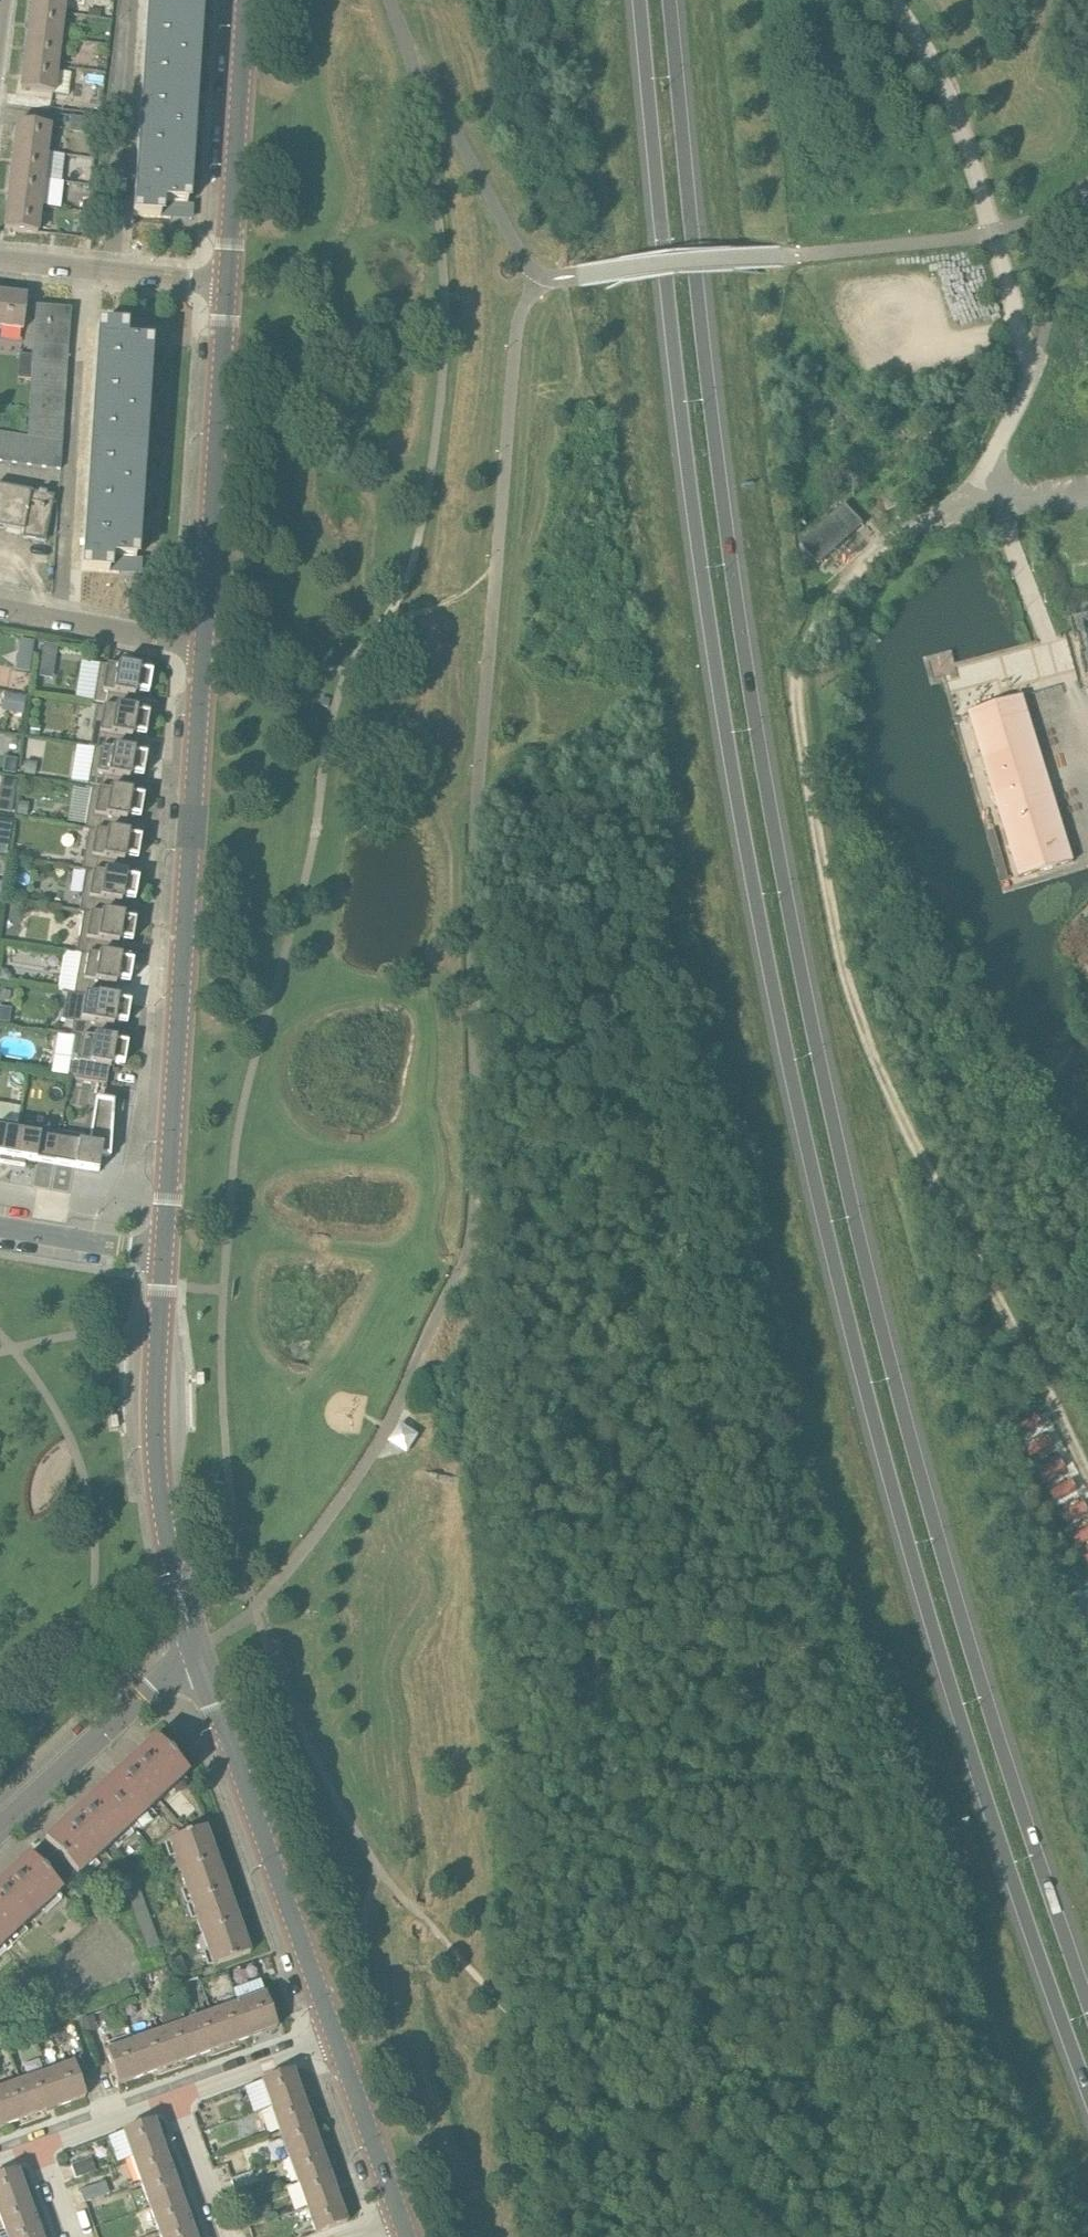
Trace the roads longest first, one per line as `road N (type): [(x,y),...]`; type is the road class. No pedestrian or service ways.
road 1 (primary): [(635,0),(700,592),(767,981),(889,1489),(1008,1880),(1087,2103)]
road 2 (primary): [(1087,1991),(928,1482),(863,1232),(784,869),(709,361),(675,0)]
road 3 (unclassified): [(1087,498),(980,502),(1032,368),(951,105),(892,0)]
road 4 (tertiary): [(164,1253),(202,646)]
road 5 (tertiary): [(336,2039),(197,1650)]
road 6 (tertiary): [(197,1650),(169,1557),(156,1458),(164,1253)]
road 7 (tertiary): [(202,646),(223,279)]
road 8 (tertiary): [(223,279),(244,0)]
road 9 (residential): [(0,1821),(89,1733),(197,1650)]
road 10 (residential): [(223,279),(0,259)]
road 11 (tertiary): [(401,2221),(336,2039)]
road 12 (residential): [(174,2098),(336,2039)]
road 13 (residential): [(164,1253),(0,1229)]
road 14 (track): [(1087,232),(1032,368)]
road 15 (residential): [(220,2236),(174,2098)]
road 16 (residential): [(37,2143),(174,2098)]
road 17 (unclassified): [(202,646),(65,618)]

